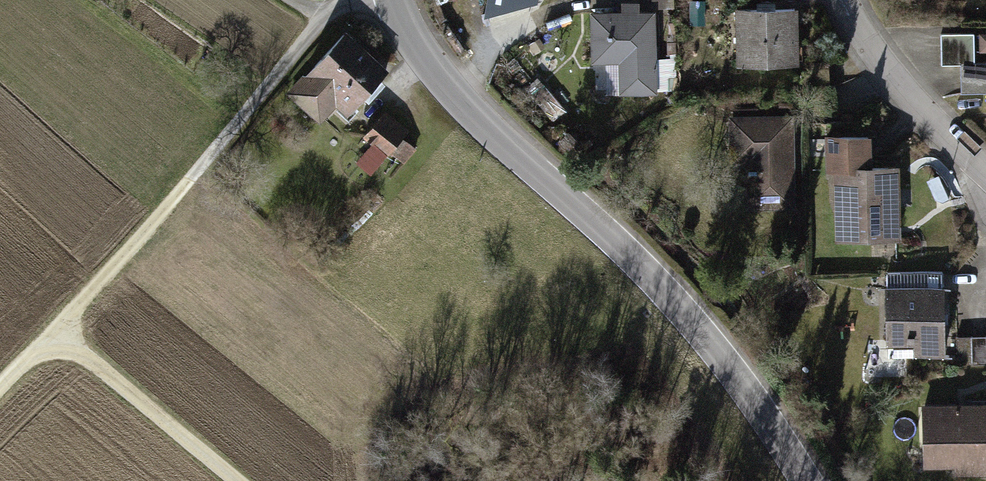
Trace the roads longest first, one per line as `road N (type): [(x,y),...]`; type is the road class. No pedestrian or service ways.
road 1 (secondary): [(395,0),(413,38),(483,126),(630,253),(726,362),(806,480)]
road 2 (track): [(358,0),(322,17),(197,174),(0,391)]
road 3 (track): [(55,335),(235,480)]
road 4 (residential): [(856,0),(926,108),(985,177)]

